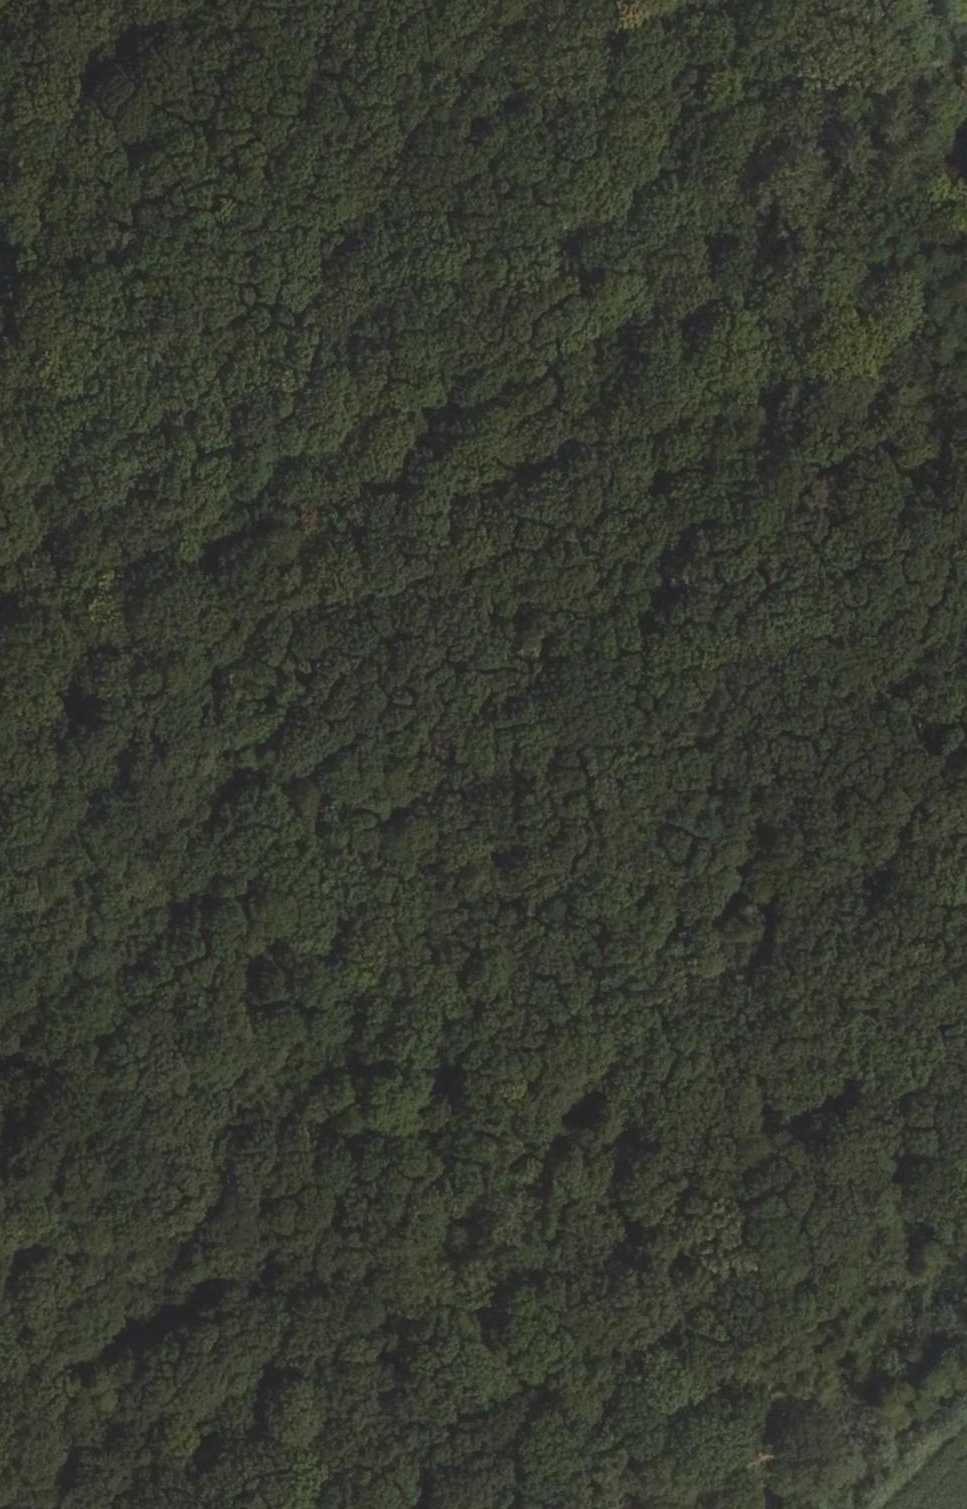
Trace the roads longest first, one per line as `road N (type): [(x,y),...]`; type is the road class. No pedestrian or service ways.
road 1 (track): [(837,1508),(966,1370)]

